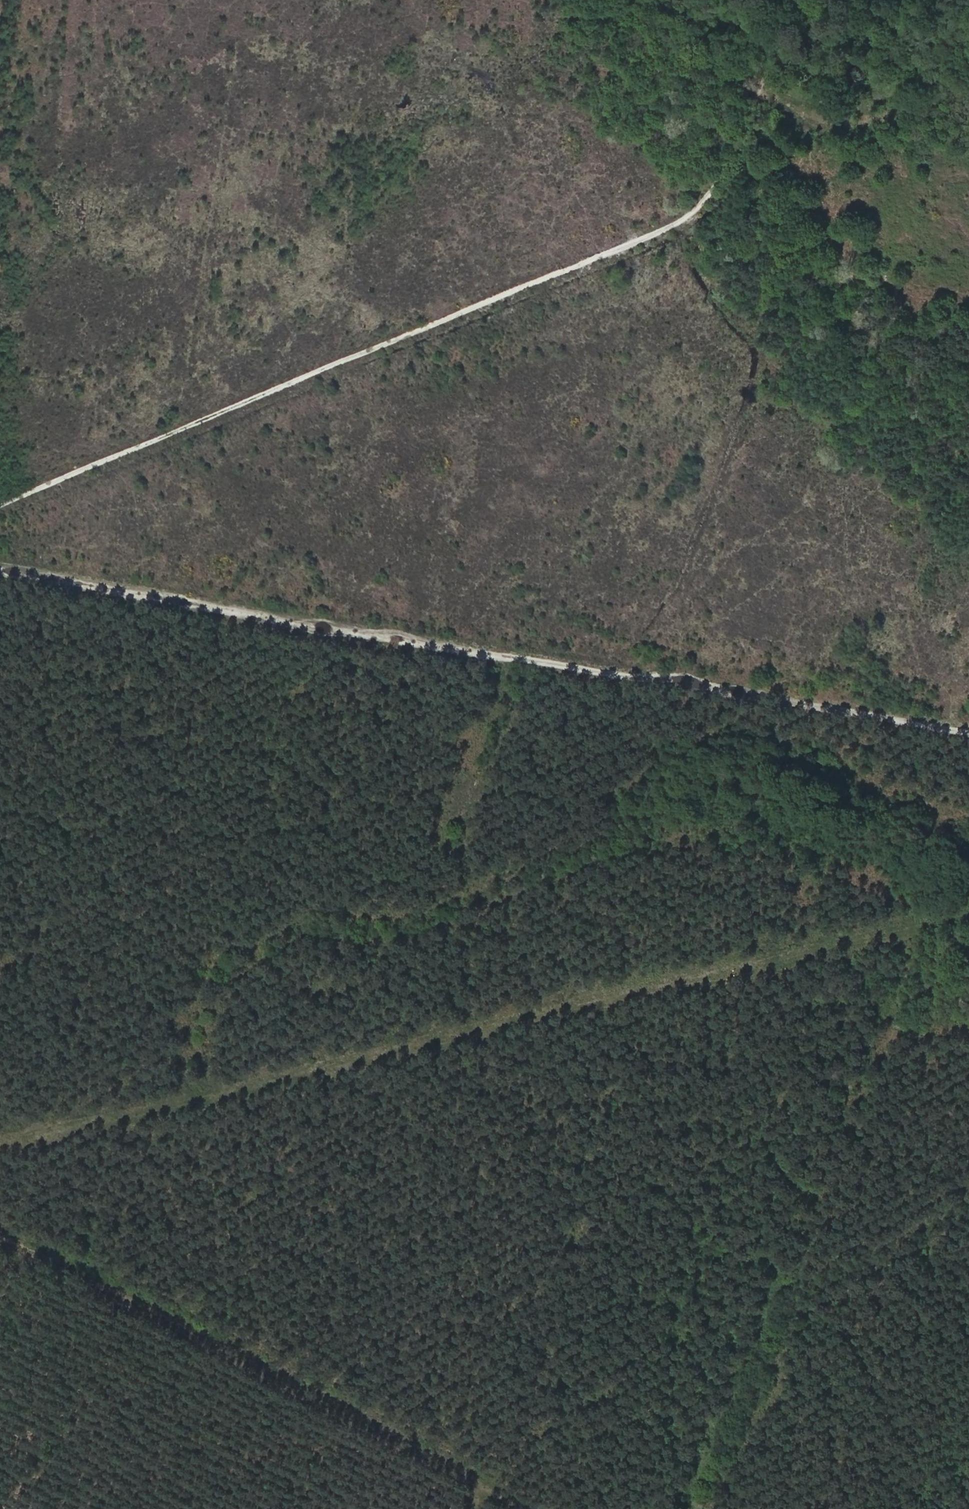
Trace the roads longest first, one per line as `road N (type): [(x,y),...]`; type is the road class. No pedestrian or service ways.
road 1 (track): [(968,735),(0,569)]
road 2 (track): [(0,505),(680,222),(738,155),(776,56)]
road 3 (track): [(519,1508),(0,1243)]

